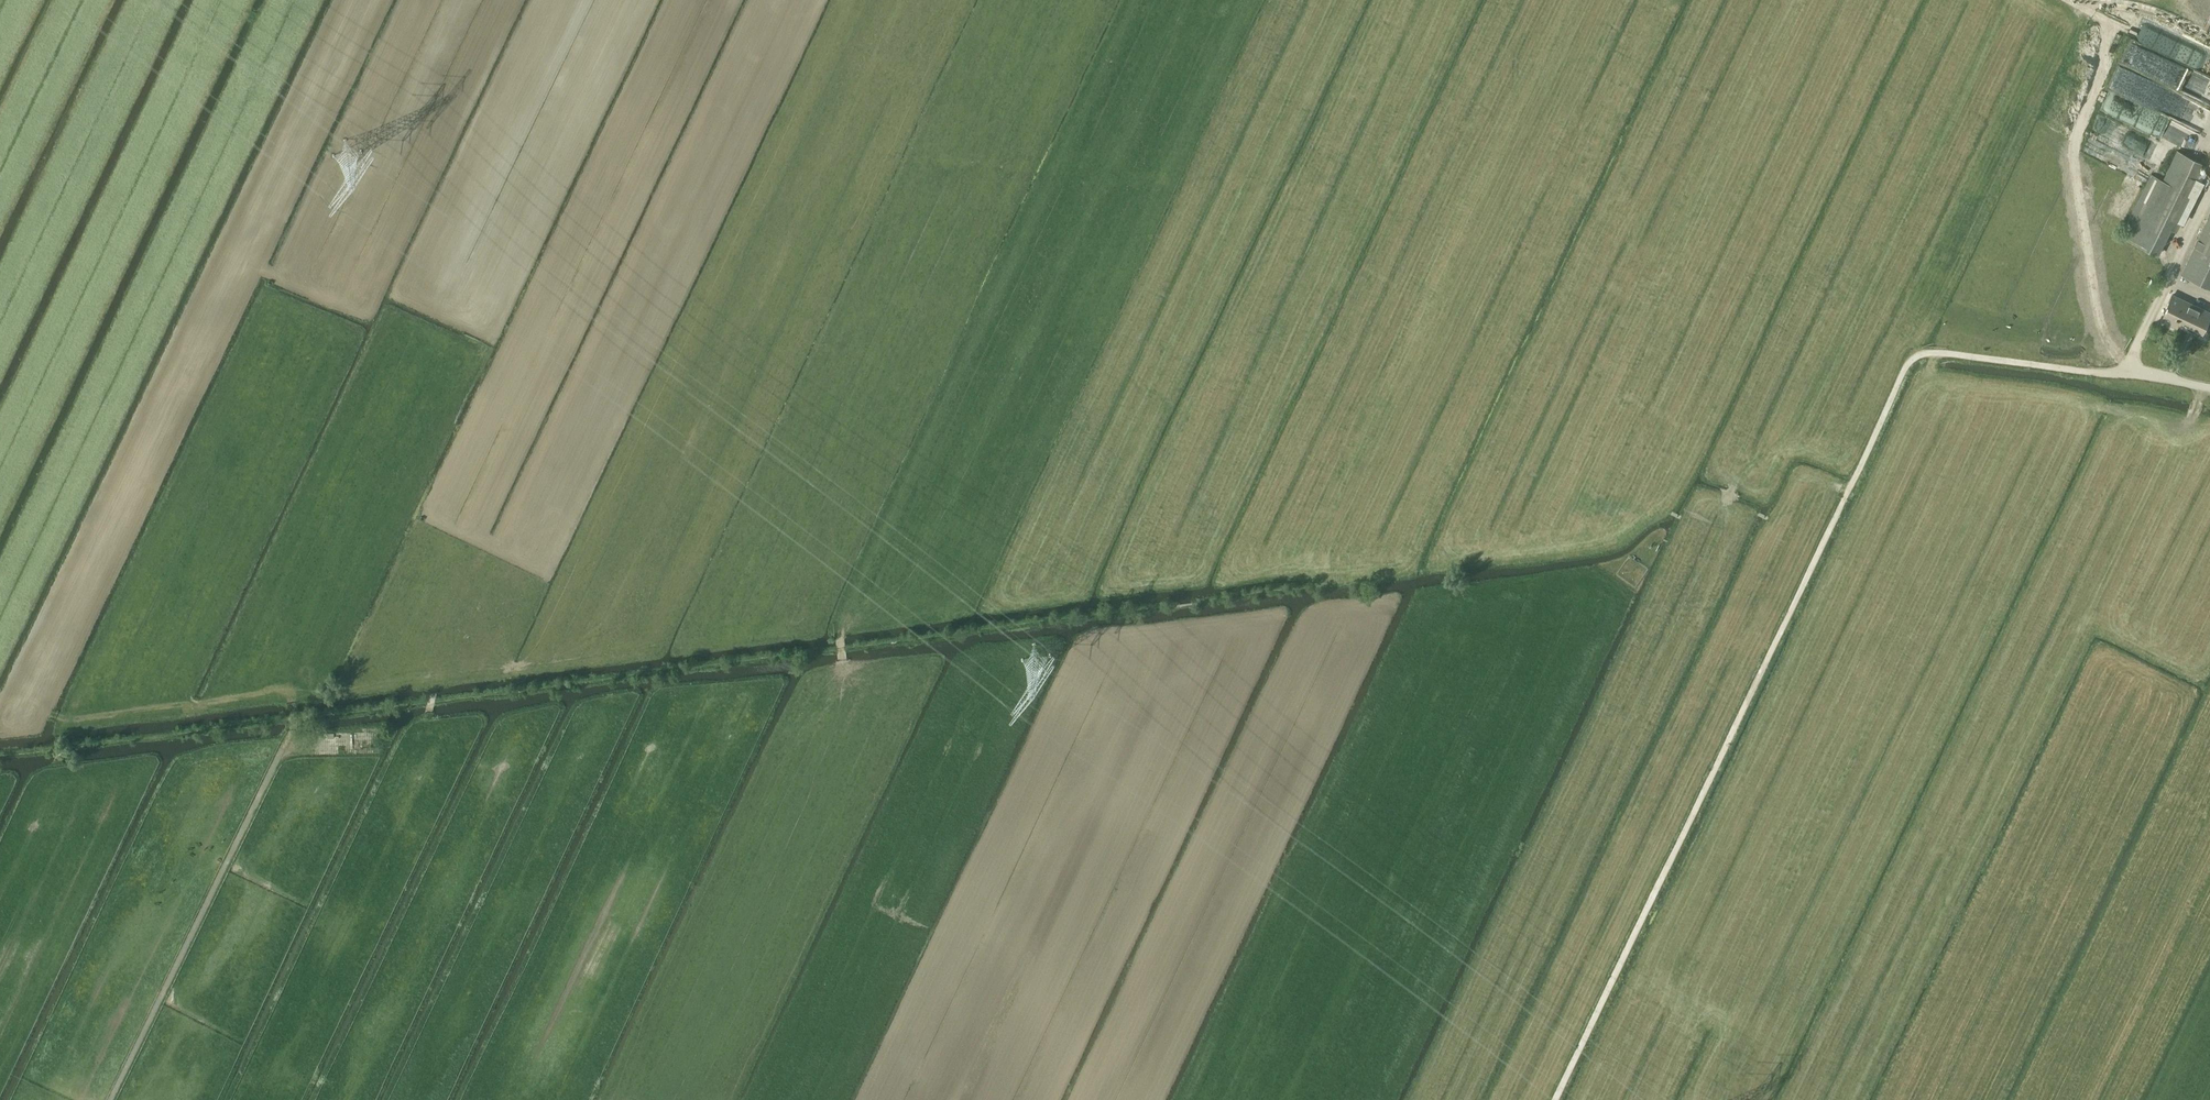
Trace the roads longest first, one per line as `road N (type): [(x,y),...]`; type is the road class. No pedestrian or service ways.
road 1 (track): [(286,689),(71,723),(42,711),(48,685)]
road 2 (track): [(2209,70),(2066,0)]

